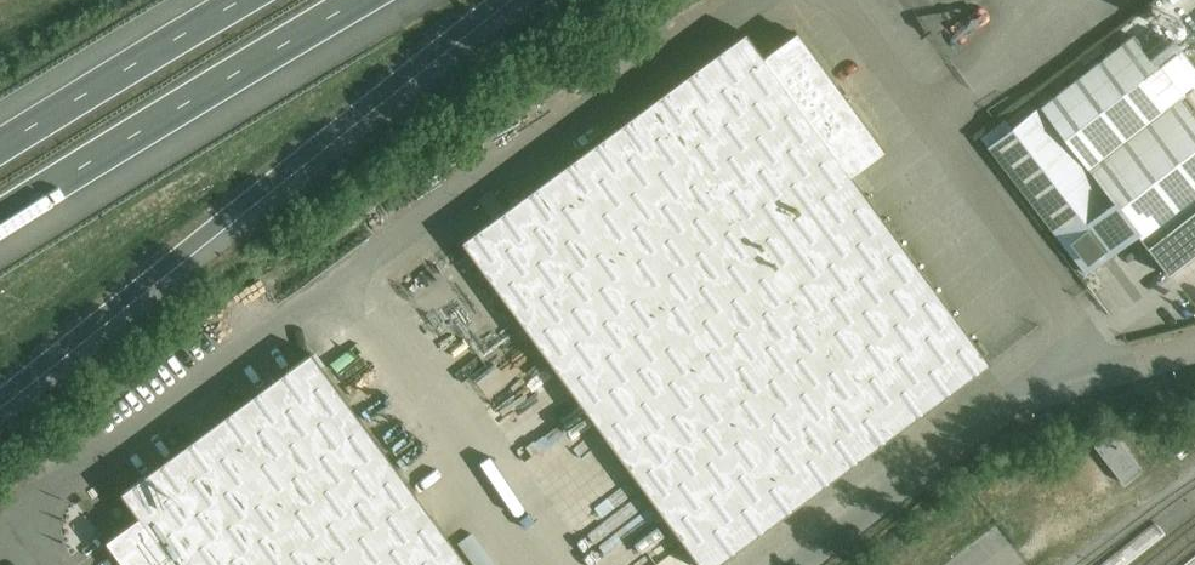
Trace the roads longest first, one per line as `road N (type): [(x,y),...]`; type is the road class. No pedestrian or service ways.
road 1 (unclassified): [(60,564),(39,537),(37,515),(48,500),(560,128),(761,0)]
road 2 (motorway): [(0,398),(500,0)]
road 3 (unclassified): [(834,0),(1085,336),(1078,373)]
road 4 (motorway): [(0,220),(362,0)]
road 5 (unclassified): [(800,564),(1014,400),(1078,373)]
road 6 (motorway): [(238,0),(0,145)]

